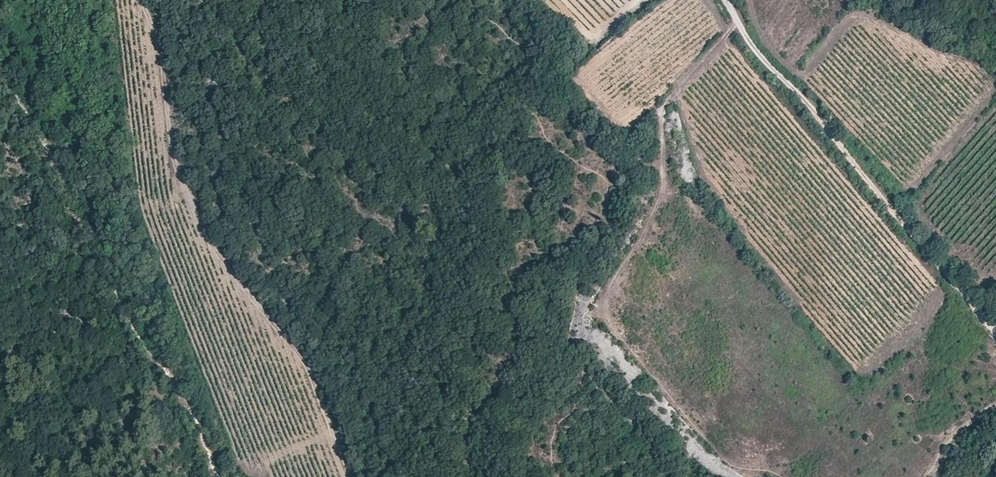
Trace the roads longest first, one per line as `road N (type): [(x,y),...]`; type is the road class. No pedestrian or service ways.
road 1 (track): [(146,0),(180,183),(208,246),(303,361),(345,476)]
road 2 (track): [(995,334),(726,0)]
road 3 (track): [(662,189),(661,109),(740,18)]

